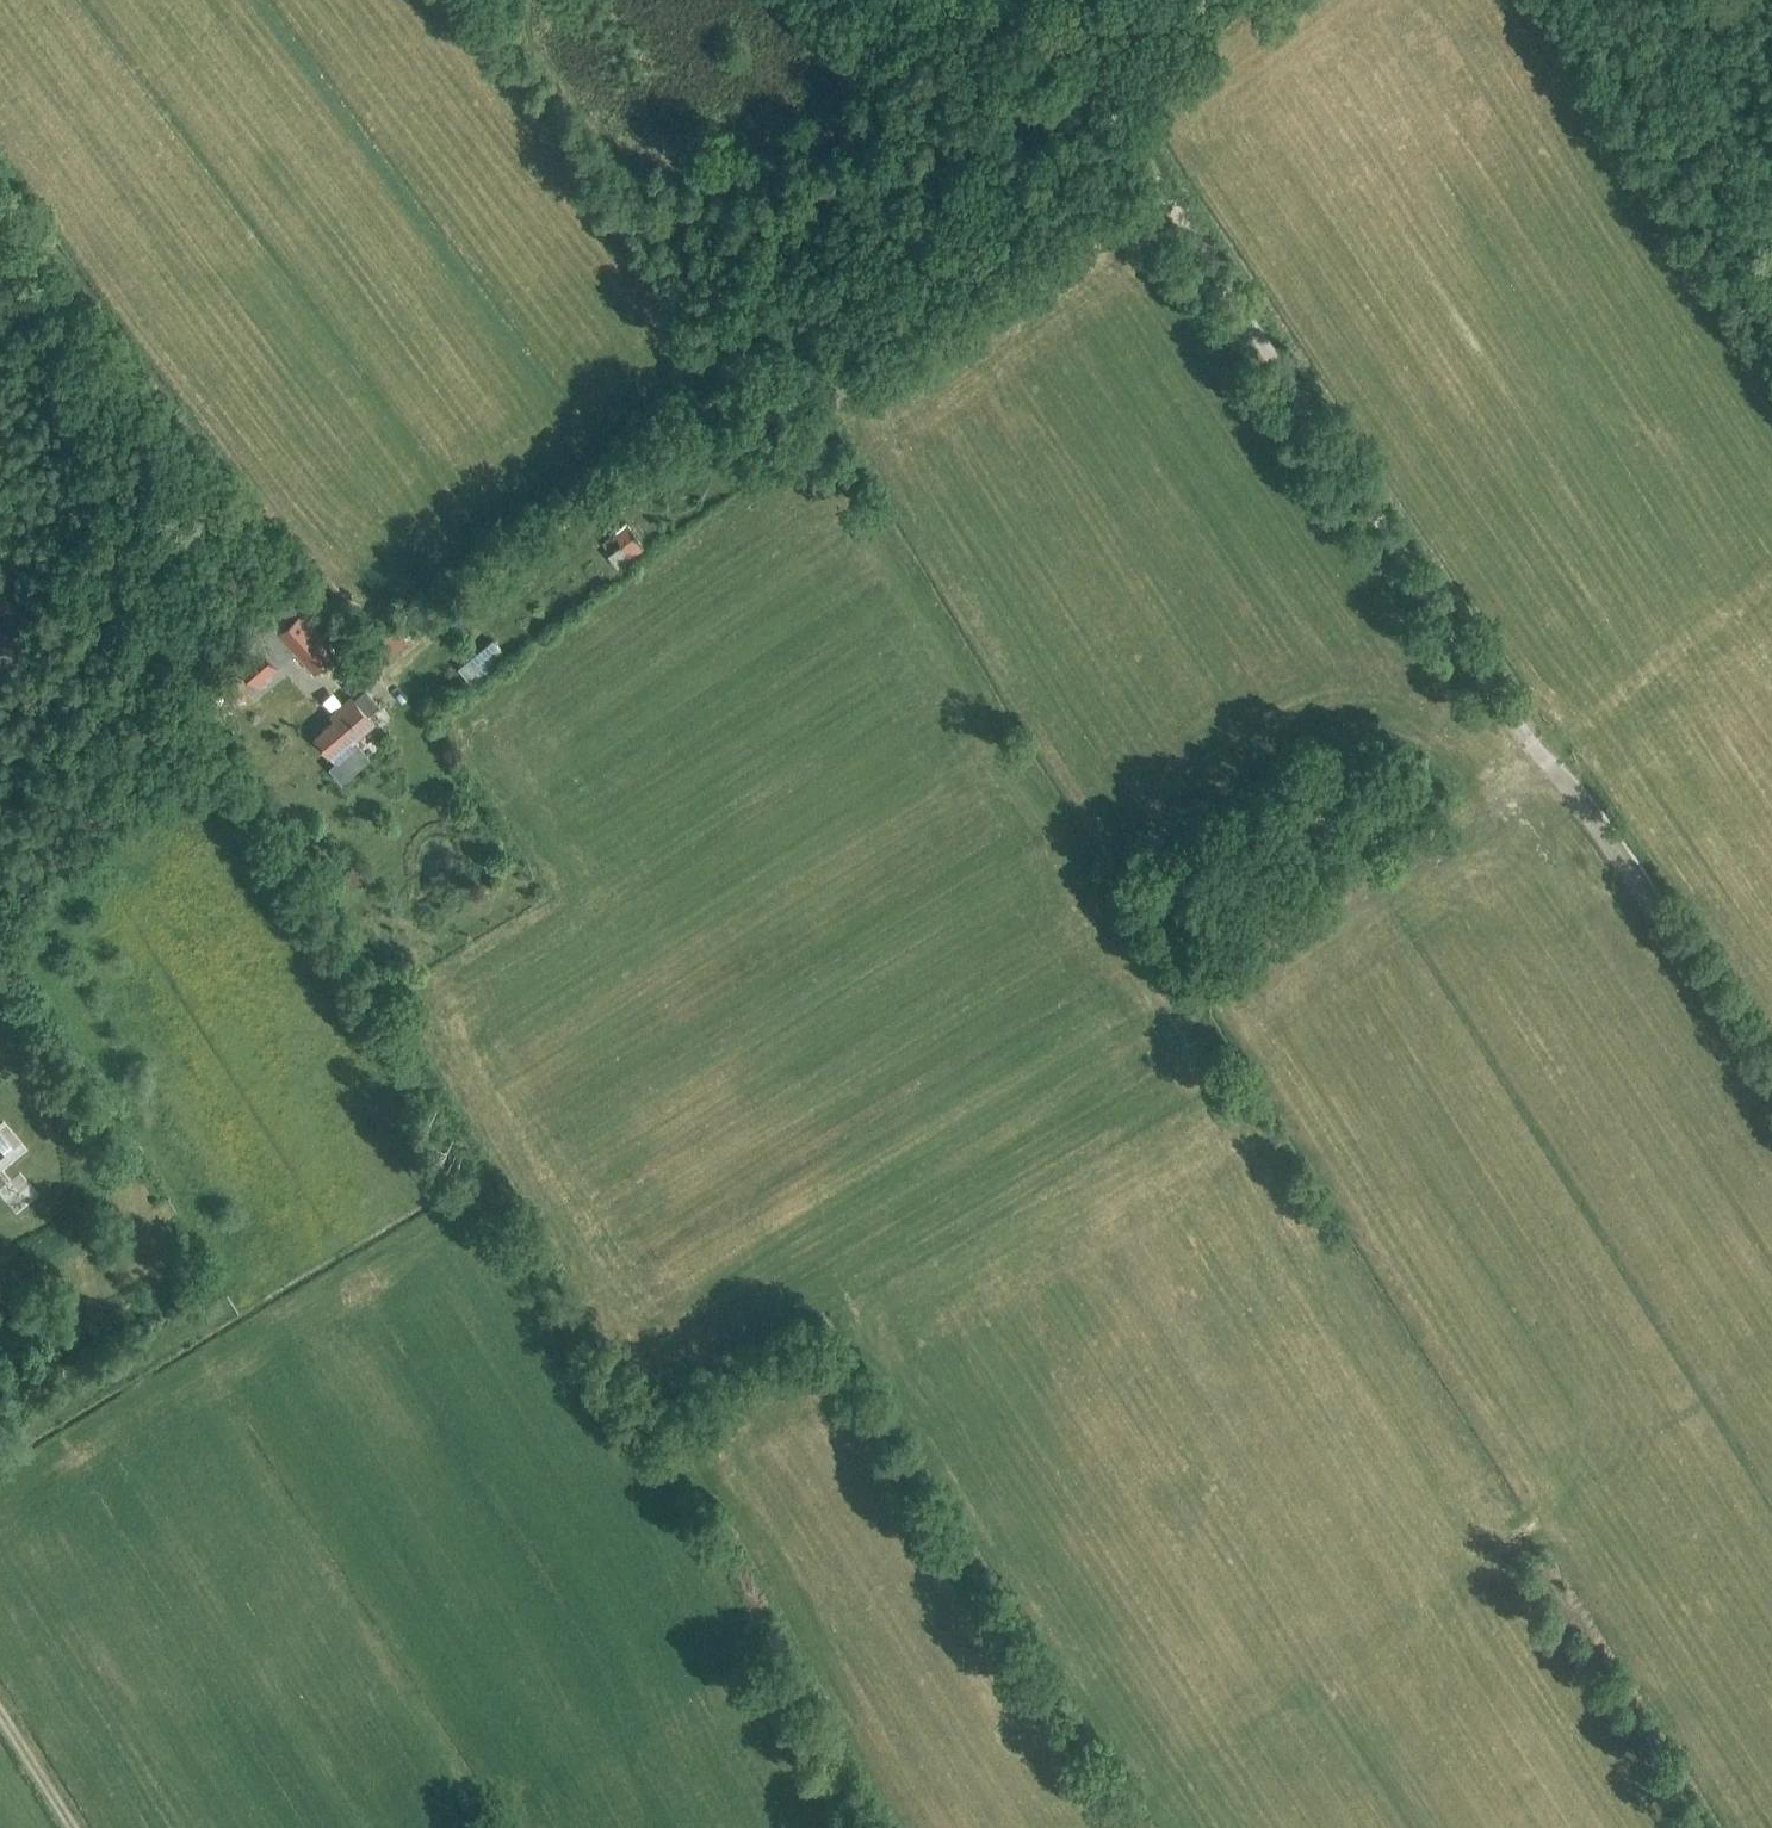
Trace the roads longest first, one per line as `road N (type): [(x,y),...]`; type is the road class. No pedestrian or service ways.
road 1 (track): [(420,626),(1114,121)]
road 2 (track): [(1114,121),(1414,586),(1540,754)]
road 3 (track): [(1540,754),(1771,1089)]
road 4 (track): [(1114,121),(1117,75),(1219,0)]
road 5 (track): [(67,1827),(0,1721)]

